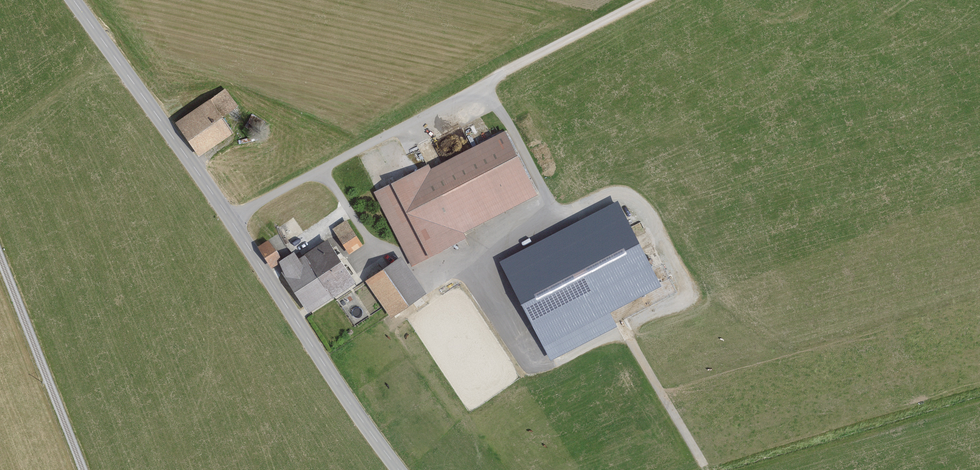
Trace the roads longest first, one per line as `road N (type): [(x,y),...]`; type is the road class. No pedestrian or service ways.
road 1 (unclassified): [(231,221),(646,0)]
road 2 (tertiary): [(231,221),(398,469)]
road 3 (tertiary): [(73,0),(231,221)]
road 4 (track): [(624,329),(706,469)]

